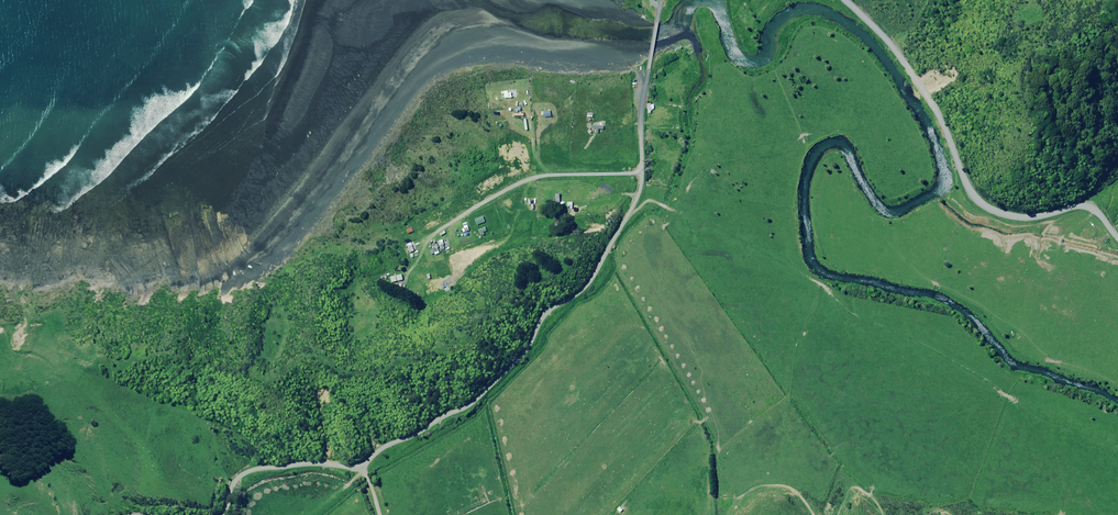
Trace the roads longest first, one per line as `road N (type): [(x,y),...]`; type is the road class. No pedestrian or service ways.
road 1 (unclassified): [(657,0),(636,108),(637,176),(580,282),(534,313),(520,343),(482,383),(417,429),(360,465),(244,469),(210,514)]
road 2 (unclassified): [(1117,238),(1088,207),(1004,214),(970,198),(897,58),(840,0)]
road 3 (track): [(637,173),(502,180),(409,254),(350,252),(318,233)]

